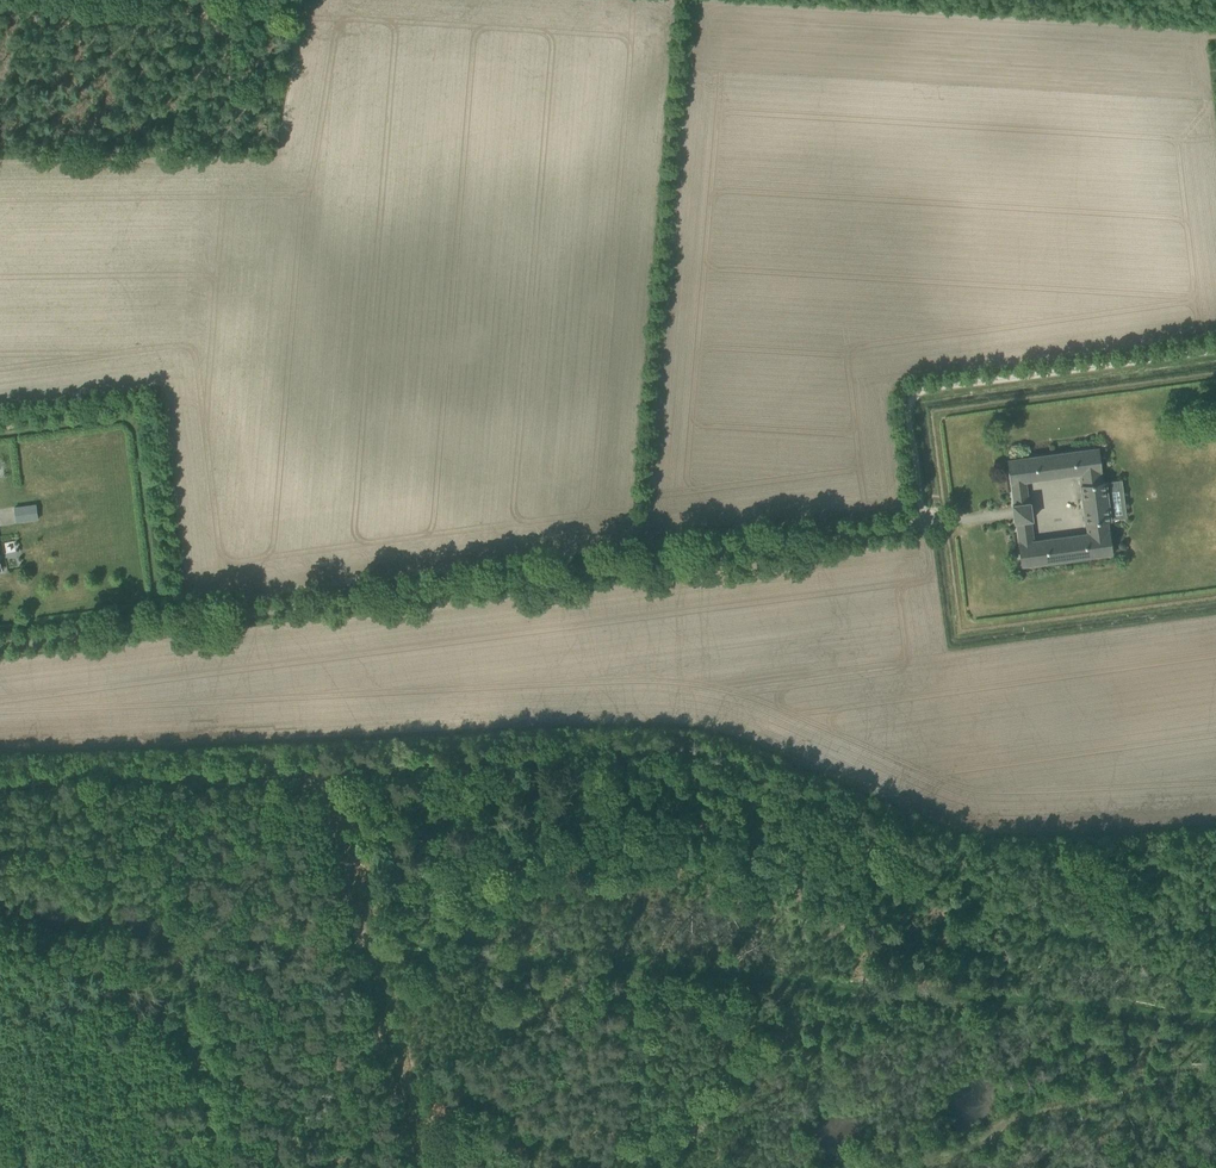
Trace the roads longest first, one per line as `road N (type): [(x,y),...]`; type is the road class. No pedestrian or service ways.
road 1 (track): [(0,784),(329,770),(429,1167)]
road 2 (track): [(1215,352),(923,390),(908,406),(923,525)]
road 3 (track): [(1215,1065),(1013,1104),(993,1122),(985,1148),(886,1167)]

